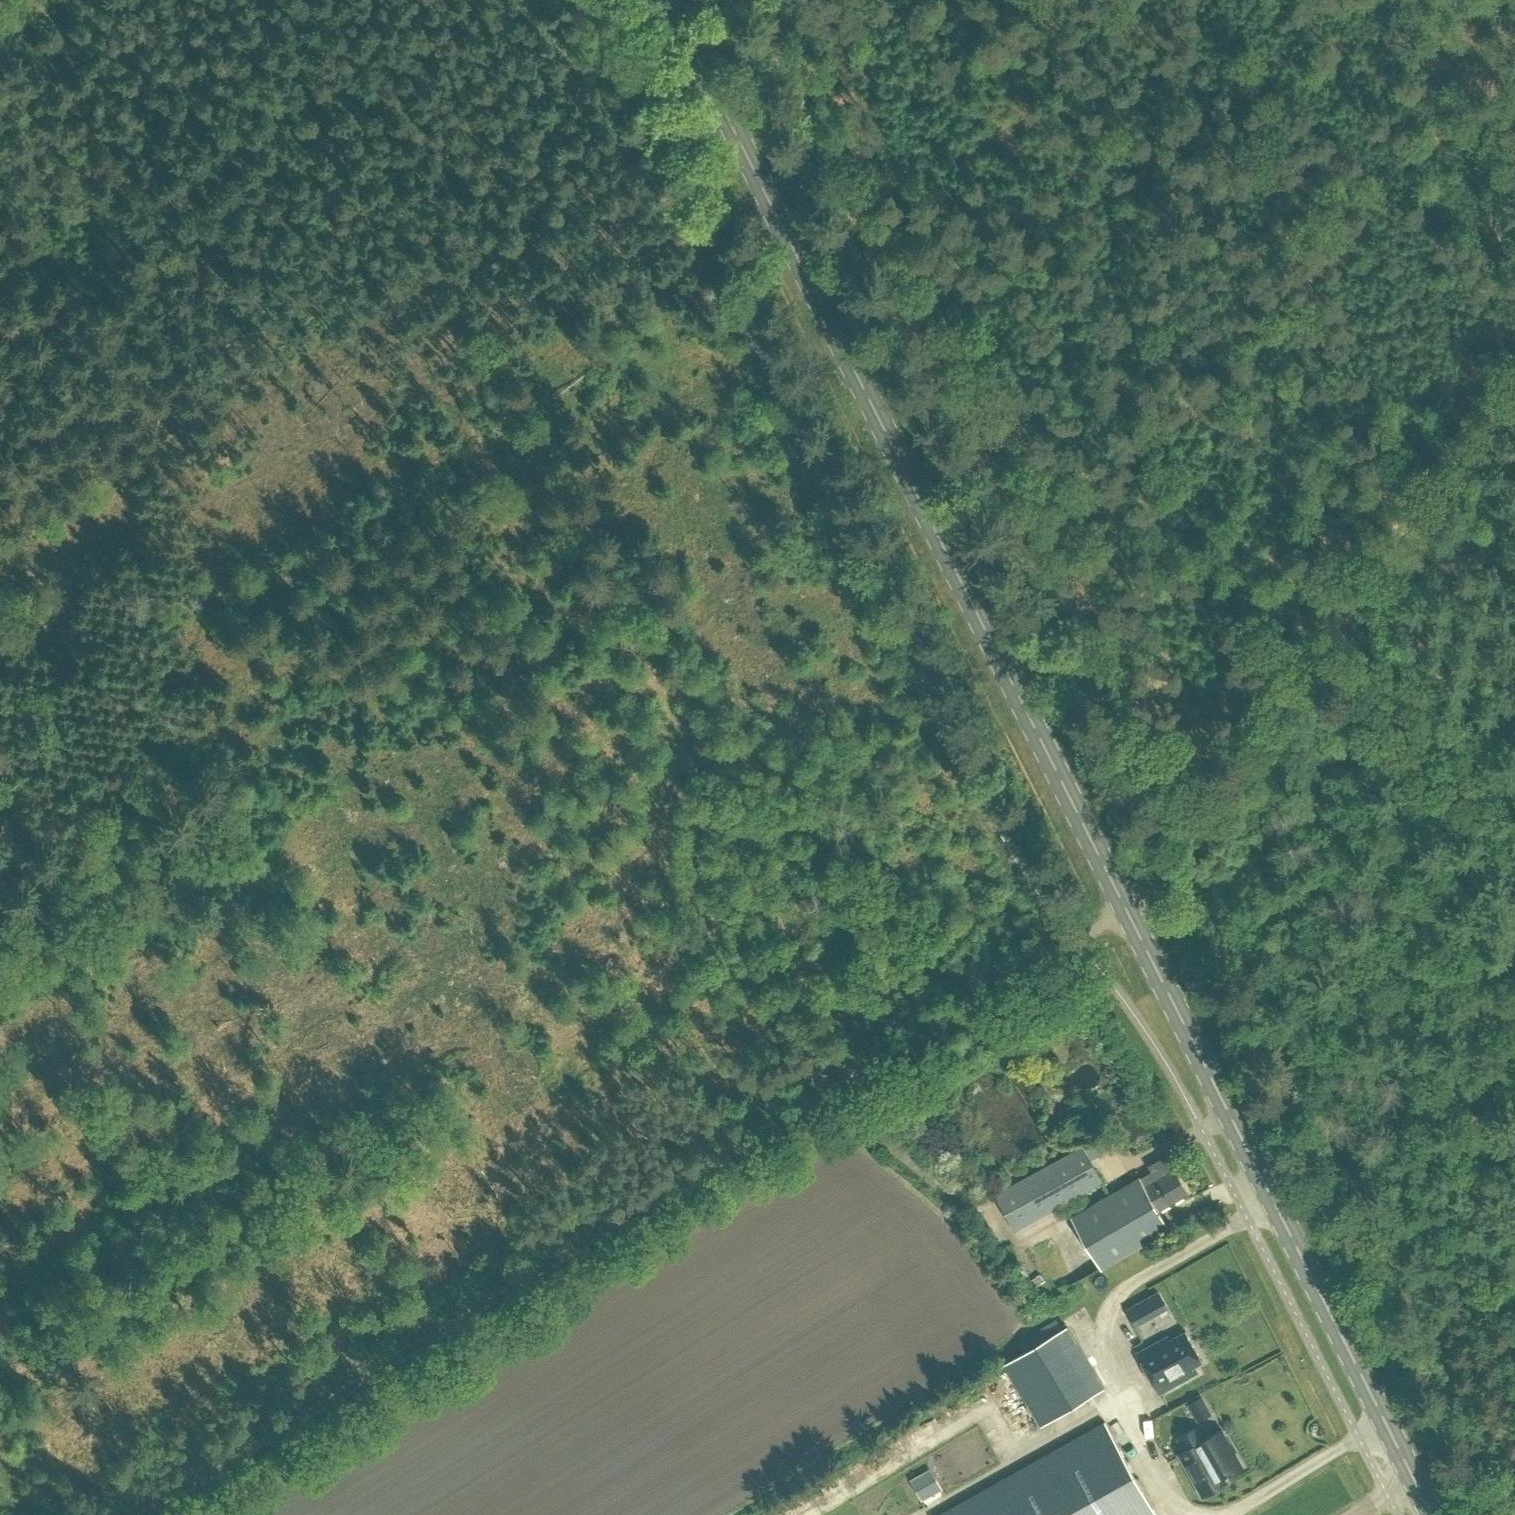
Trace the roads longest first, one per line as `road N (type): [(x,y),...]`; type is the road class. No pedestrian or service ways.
road 1 (primary): [(1433,1514),(667,0)]
road 2 (track): [(1179,856),(745,0)]
road 3 (track): [(870,1069),(148,1514)]
road 4 (track): [(1514,854),(1297,692),(1179,856)]
road 5 (track): [(1179,856),(1128,912),(870,1069)]
road 6 (track): [(1514,403),(1297,692)]

